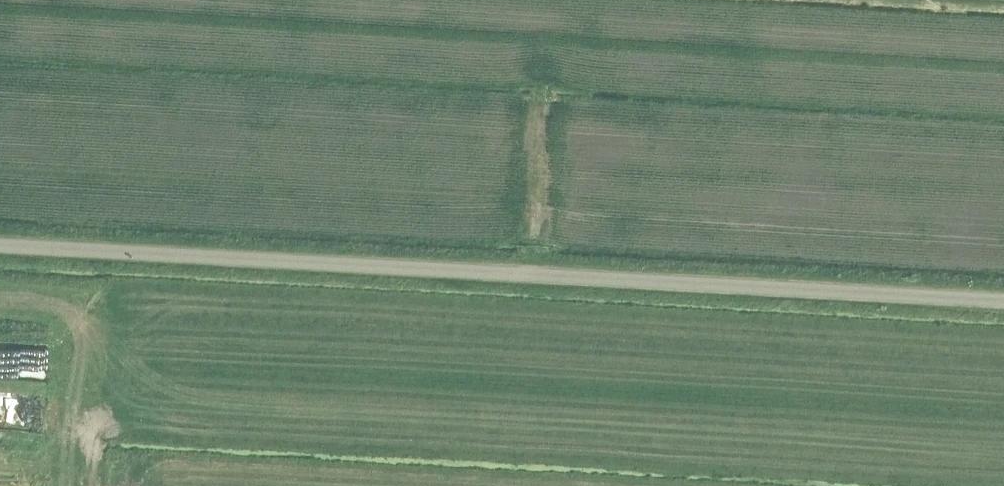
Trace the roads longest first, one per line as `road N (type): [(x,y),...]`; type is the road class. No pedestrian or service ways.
road 1 (unclassified): [(1003,300),(0,245)]

